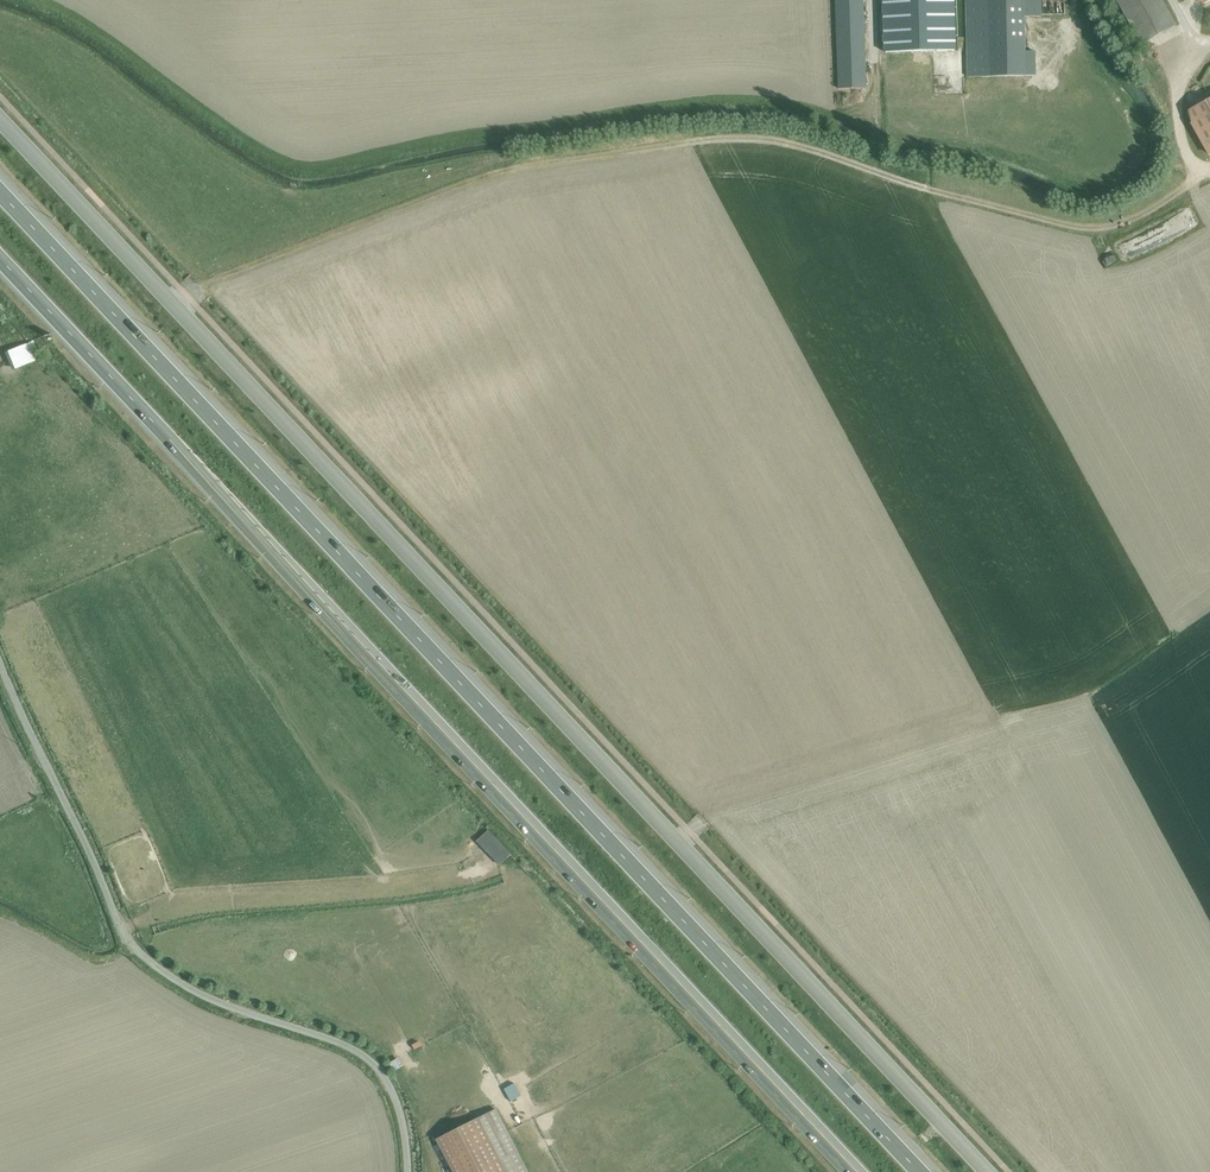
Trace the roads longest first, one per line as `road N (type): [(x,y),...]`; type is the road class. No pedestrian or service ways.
road 1 (unclassified): [(987,1171),(0,123)]
road 2 (trunk): [(918,1171),(0,192)]
road 3 (trunk): [(0,257),(858,1171)]
road 4 (unclassified): [(0,661),(130,941),(207,996),(359,1052),(397,1103),(408,1171)]

